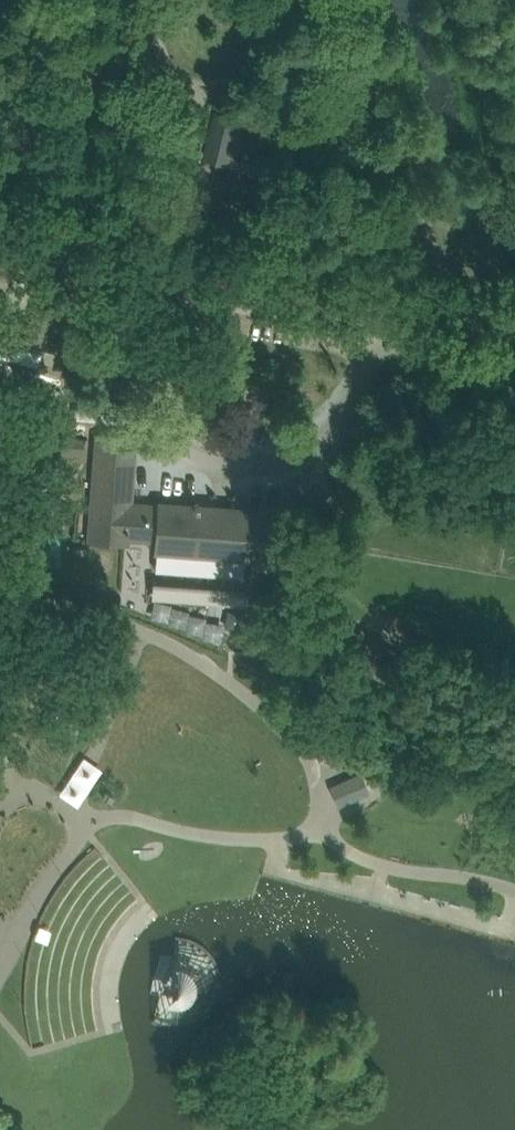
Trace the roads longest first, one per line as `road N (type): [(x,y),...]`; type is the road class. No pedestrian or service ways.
road 1 (unclassified): [(514,356),(123,279)]

